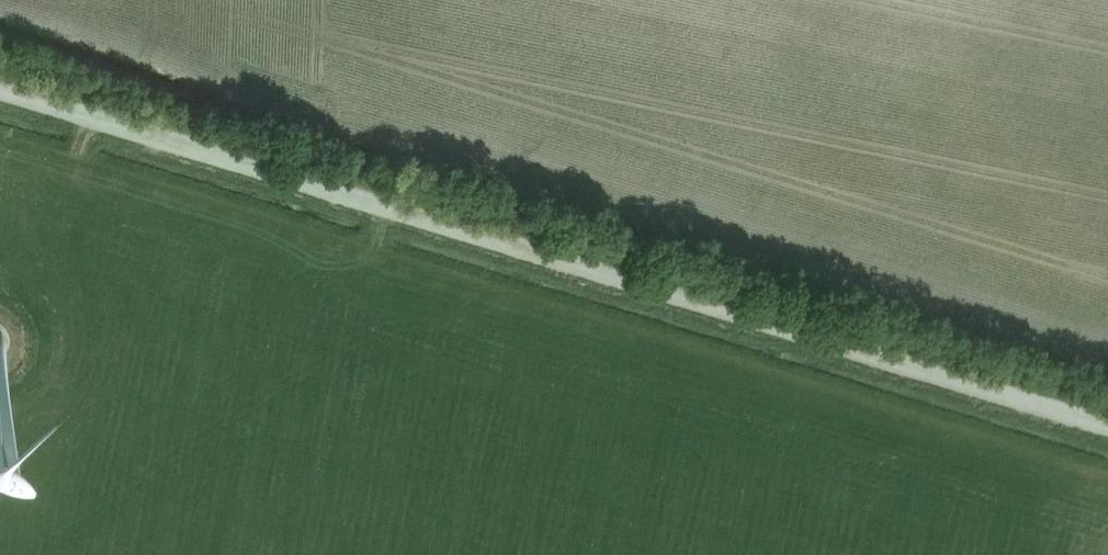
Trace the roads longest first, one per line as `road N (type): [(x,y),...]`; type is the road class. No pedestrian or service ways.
road 1 (track): [(0,91),(1107,431)]

